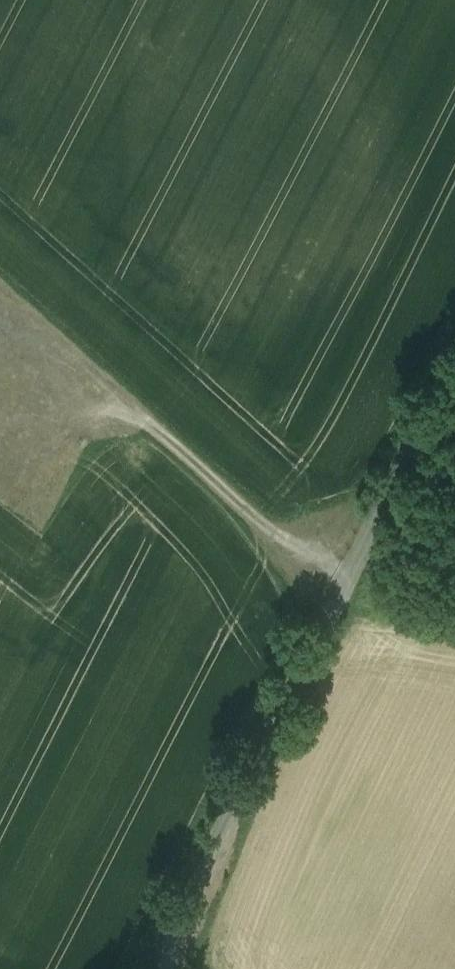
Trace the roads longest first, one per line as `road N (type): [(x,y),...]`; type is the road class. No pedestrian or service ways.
road 1 (unclassified): [(454,356),(171,916),(174,968)]
road 2 (track): [(340,582),(63,377)]

